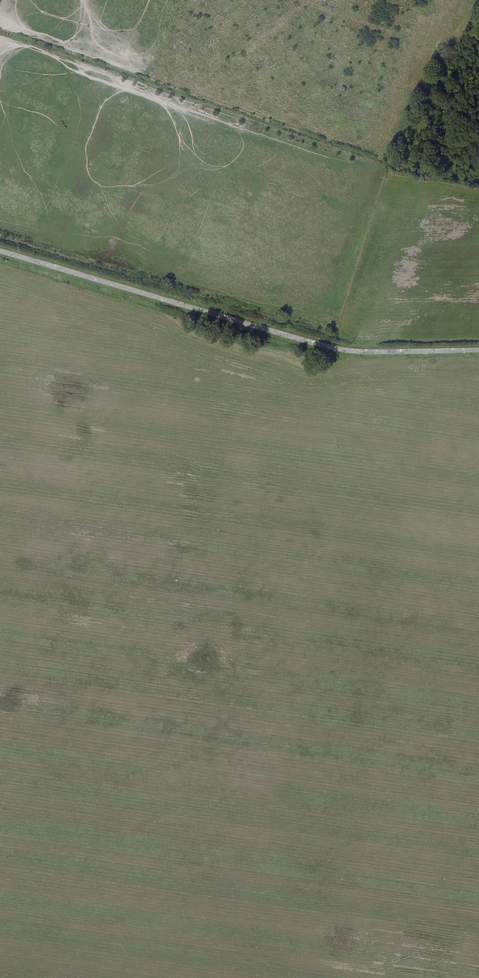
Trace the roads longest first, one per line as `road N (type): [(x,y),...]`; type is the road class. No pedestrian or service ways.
road 1 (unclassified): [(478,351),(338,350),(0,252)]

